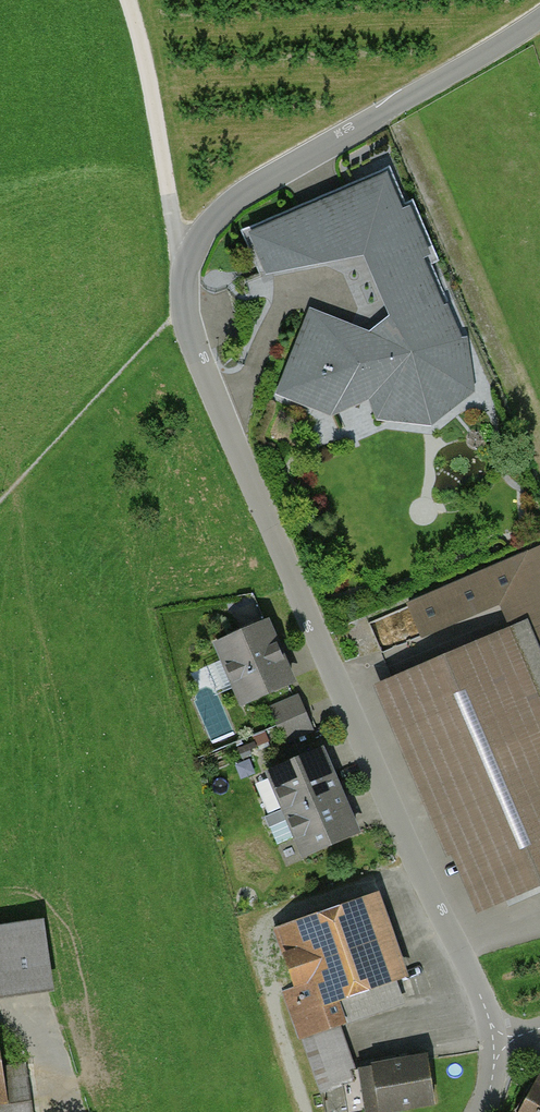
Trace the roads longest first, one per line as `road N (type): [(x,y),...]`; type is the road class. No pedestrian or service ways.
road 1 (residential): [(186,260),(184,306),(197,352),(413,862),(484,992),(494,1043)]
road 2 (unclassified): [(539,21),(261,177),(221,209),(186,260)]
road 3 (track): [(186,260),(132,0)]

